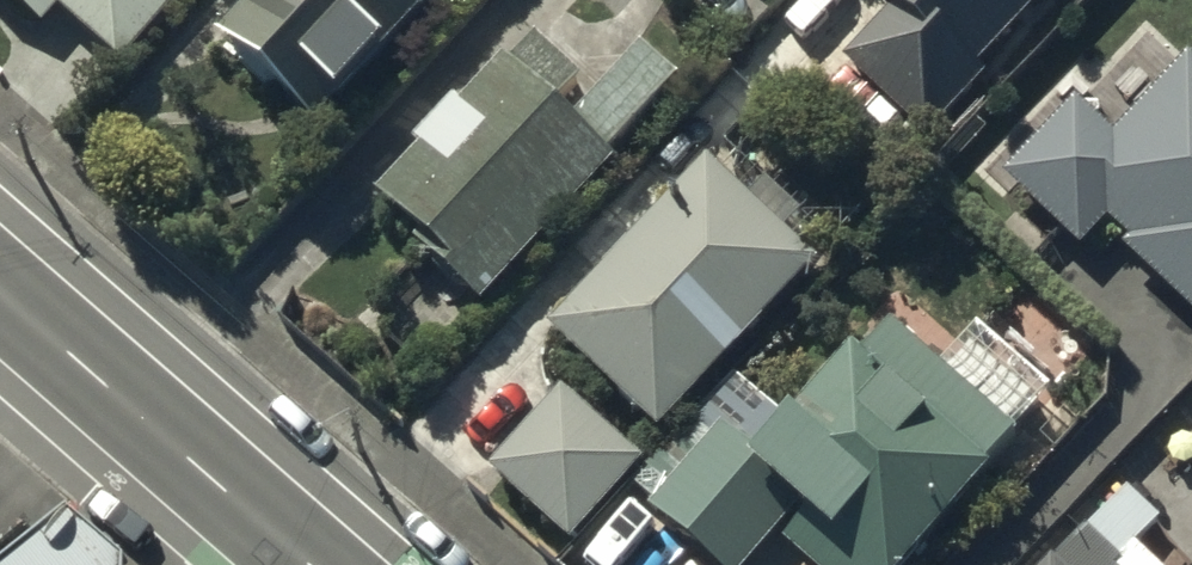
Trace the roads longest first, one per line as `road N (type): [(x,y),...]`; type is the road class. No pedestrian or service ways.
road 1 (tertiary): [(316,564),(0,290)]

